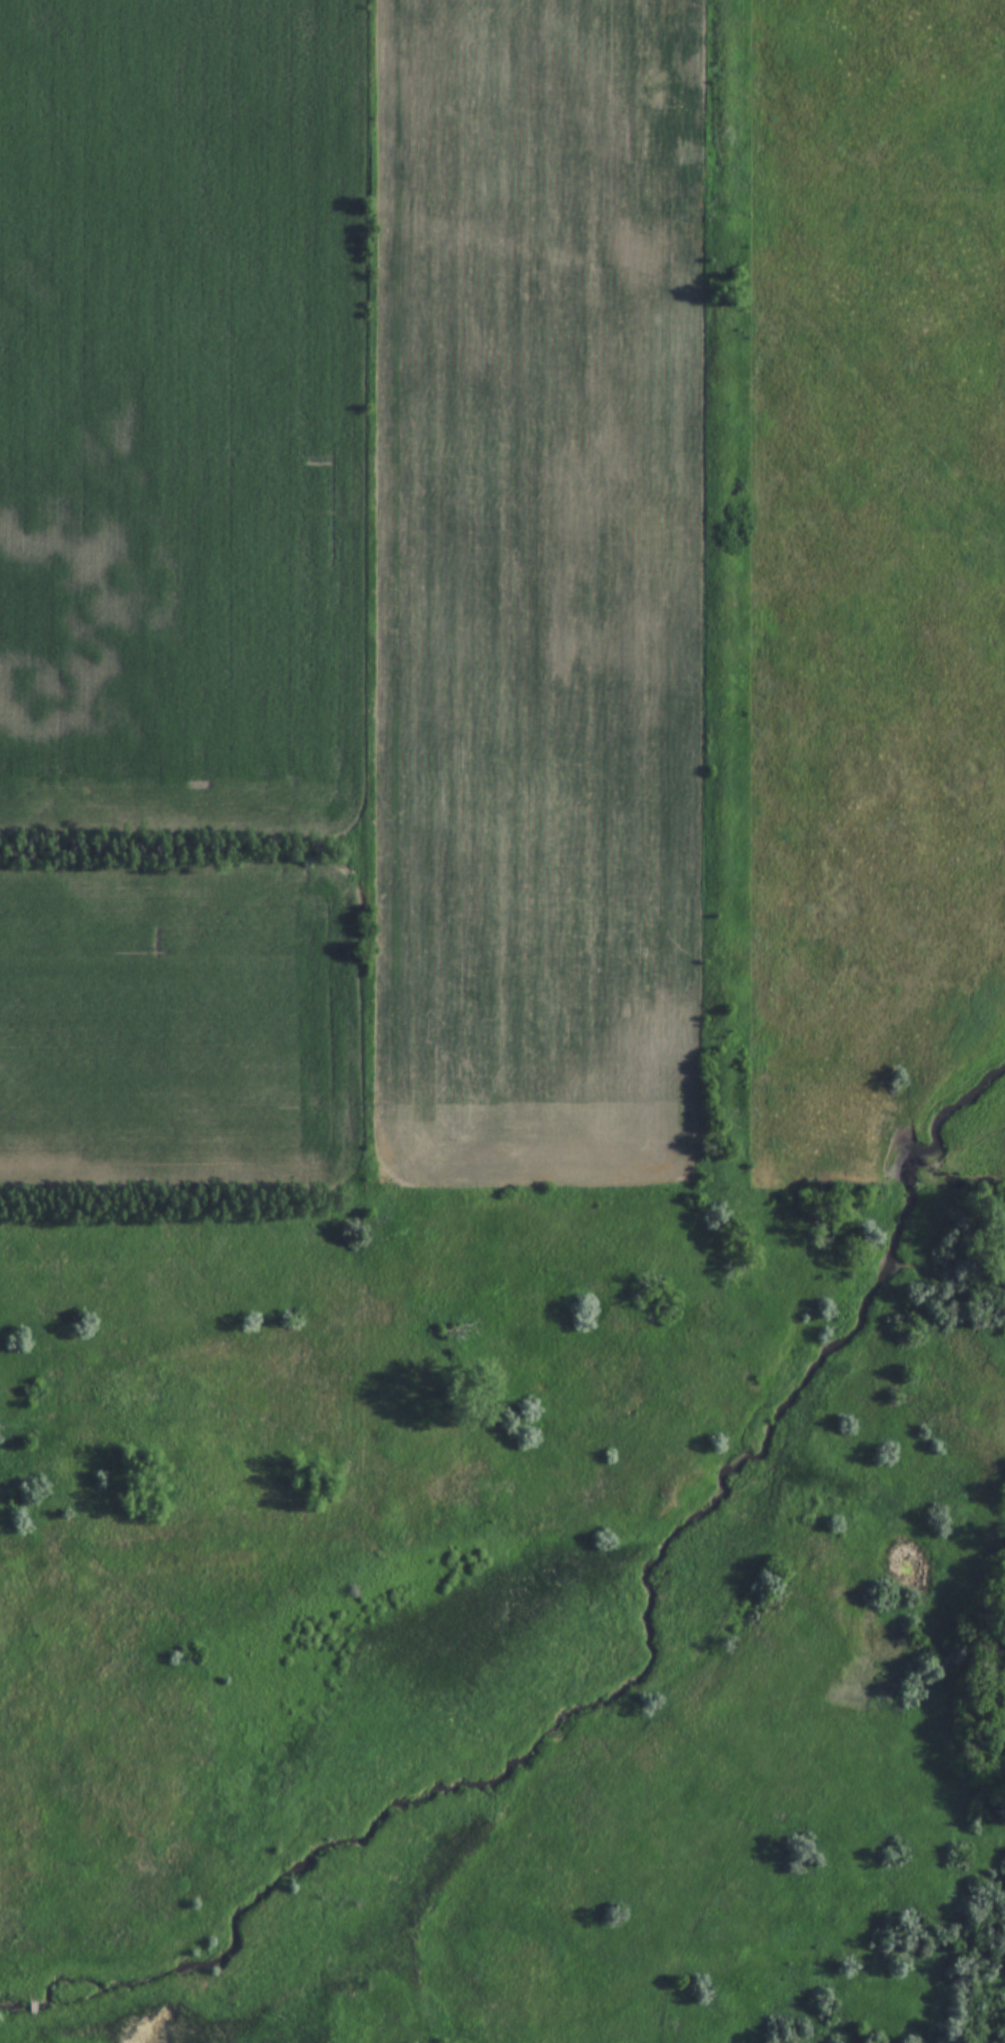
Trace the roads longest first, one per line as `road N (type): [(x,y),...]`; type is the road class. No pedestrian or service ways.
road 1 (track): [(654,2042),(668,1976),(693,1919),(744,1856),(795,1723),(843,1643),(866,1546),(884,1516),(956,1458),(1004,1439)]

